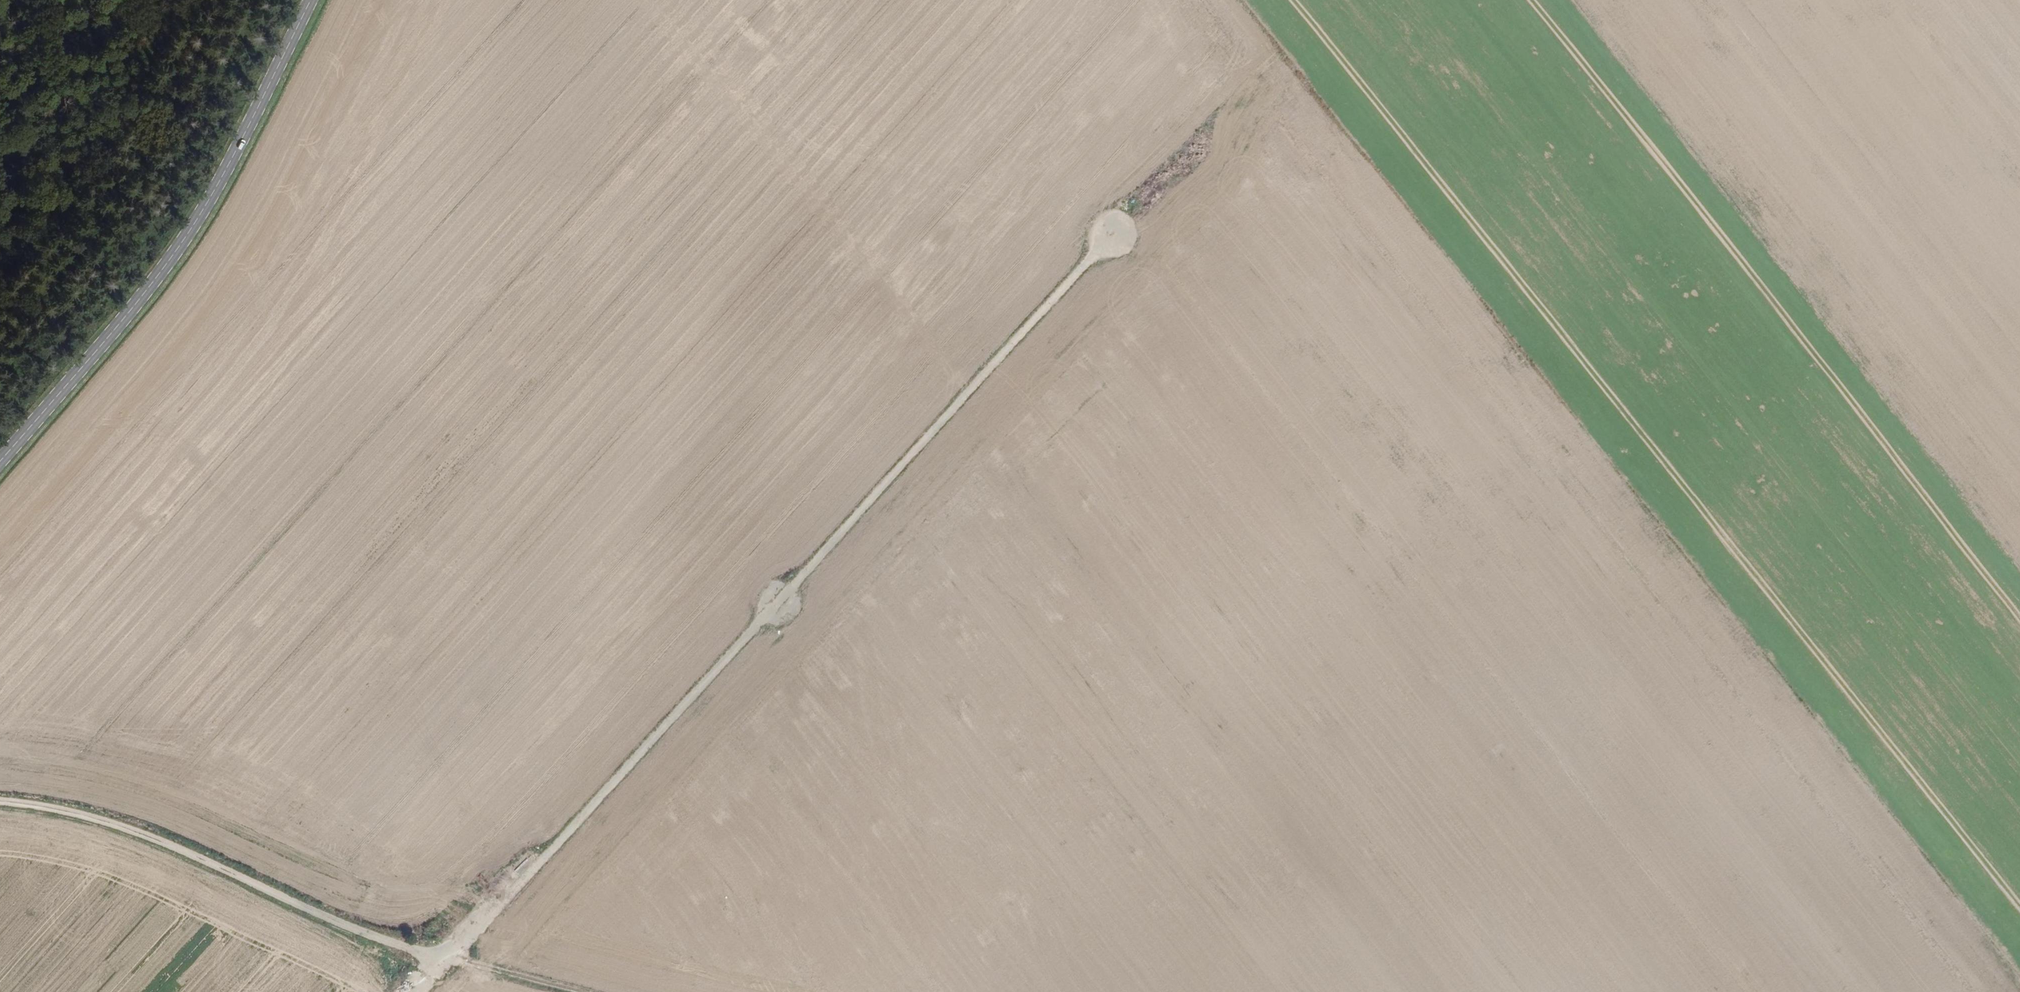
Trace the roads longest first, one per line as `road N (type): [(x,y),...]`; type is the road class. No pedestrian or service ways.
road 1 (track): [(450,958),(1112,235)]
road 2 (secondary): [(0,461),(132,311),(185,237),(312,0)]
road 3 (track): [(0,800),(138,833),(412,950),(450,958)]
road 4 (track): [(450,958),(584,991)]

